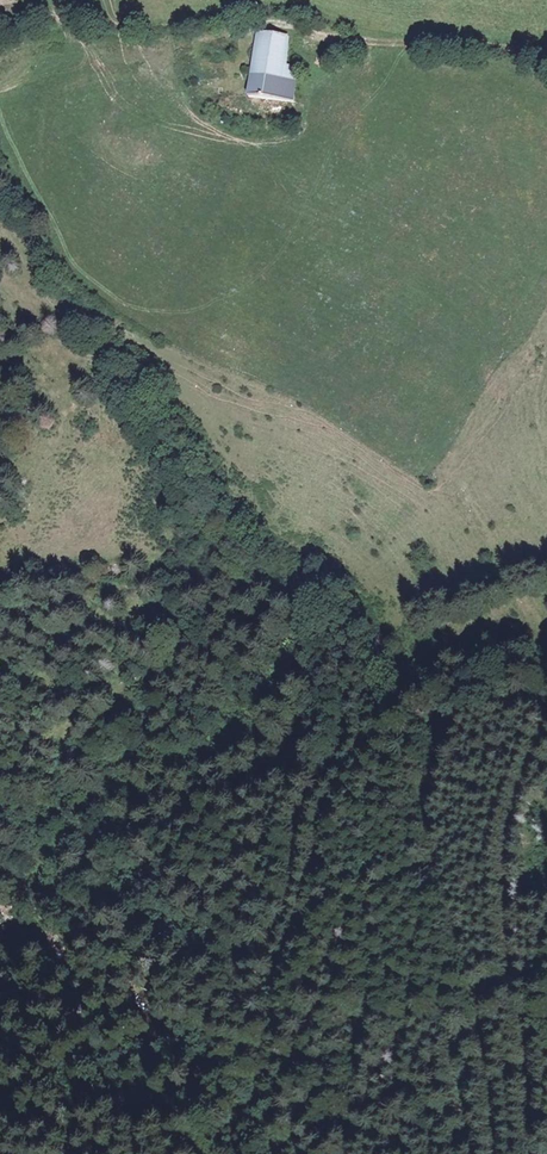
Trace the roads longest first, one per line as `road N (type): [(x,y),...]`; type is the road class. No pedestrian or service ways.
road 1 (track): [(0,34),(63,29),(165,41),(256,19),(546,59)]

